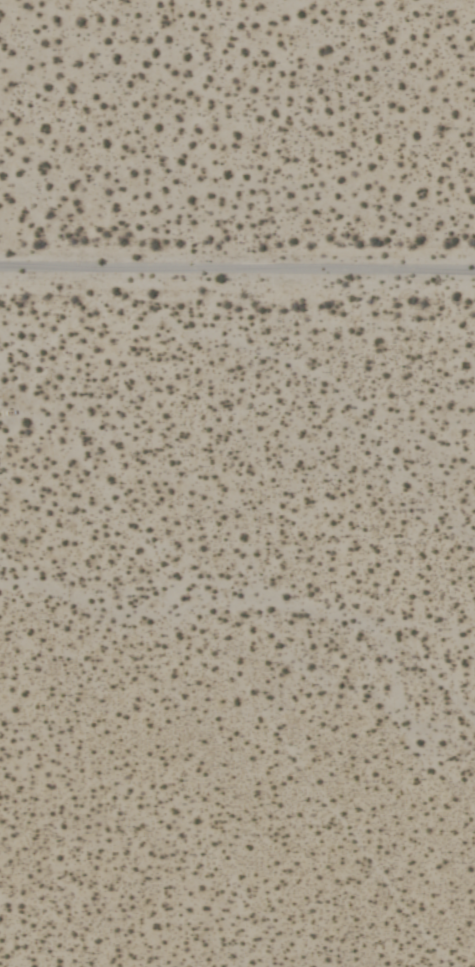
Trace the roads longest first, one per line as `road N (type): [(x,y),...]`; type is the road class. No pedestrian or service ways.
road 1 (residential): [(474,275),(0,272)]

